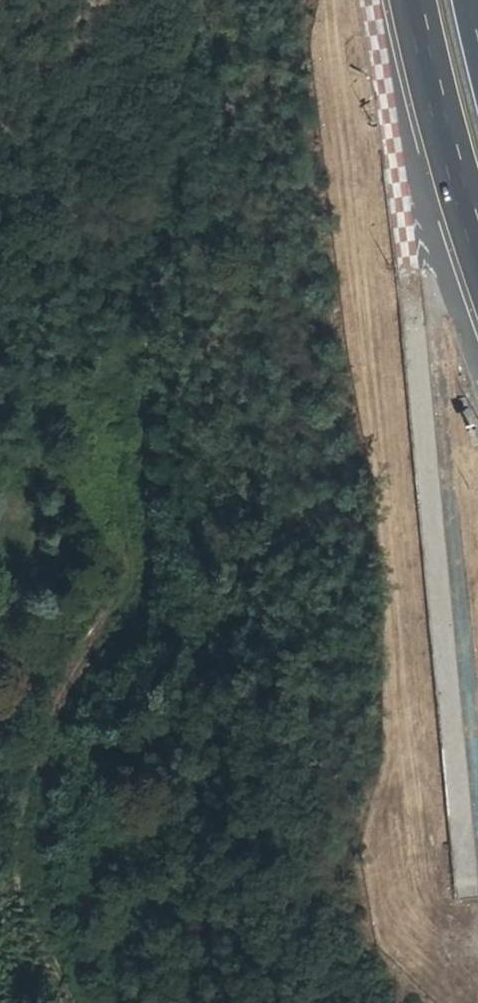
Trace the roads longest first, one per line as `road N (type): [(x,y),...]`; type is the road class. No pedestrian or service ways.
road 1 (motorway): [(411,0),(477,255)]

